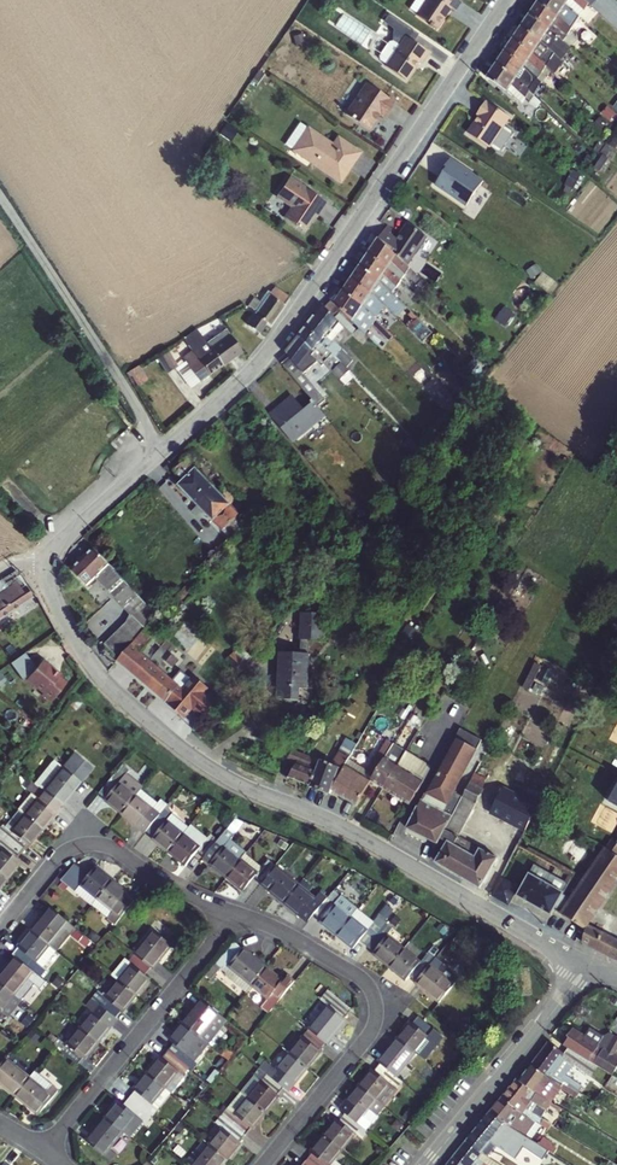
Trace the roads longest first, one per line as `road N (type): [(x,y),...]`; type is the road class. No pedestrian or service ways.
road 1 (residential): [(506,0),(266,352),(166,450),(36,557)]
road 2 (residential): [(36,557),(101,675),(192,754),(364,838),(587,968)]
road 3 (residential): [(264,1164),(368,1037),(377,1012),(361,979),(235,913)]
road 4 (residential): [(46,1151),(235,913)]
road 5 (track): [(166,450),(0,201)]
road 6 (residential): [(235,913),(94,845),(61,856),(0,928)]
road 7 (tertiary): [(429,1164),(587,968)]

